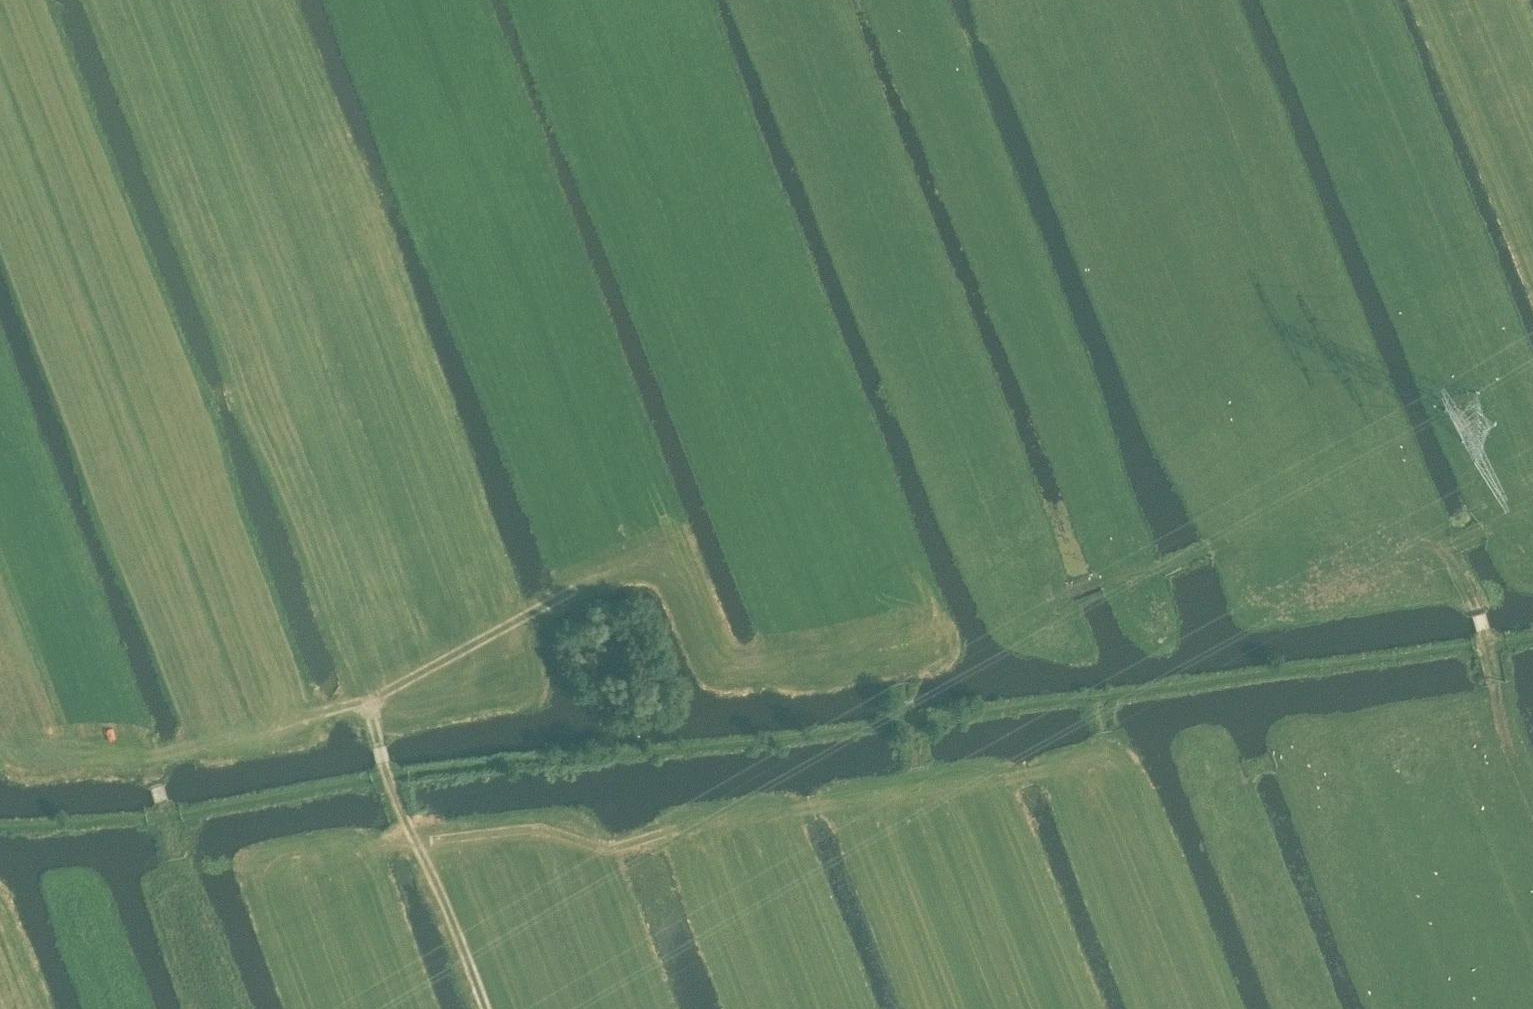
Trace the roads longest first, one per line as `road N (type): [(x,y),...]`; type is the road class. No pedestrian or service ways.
road 1 (track): [(414,835),(368,701),(573,591)]

